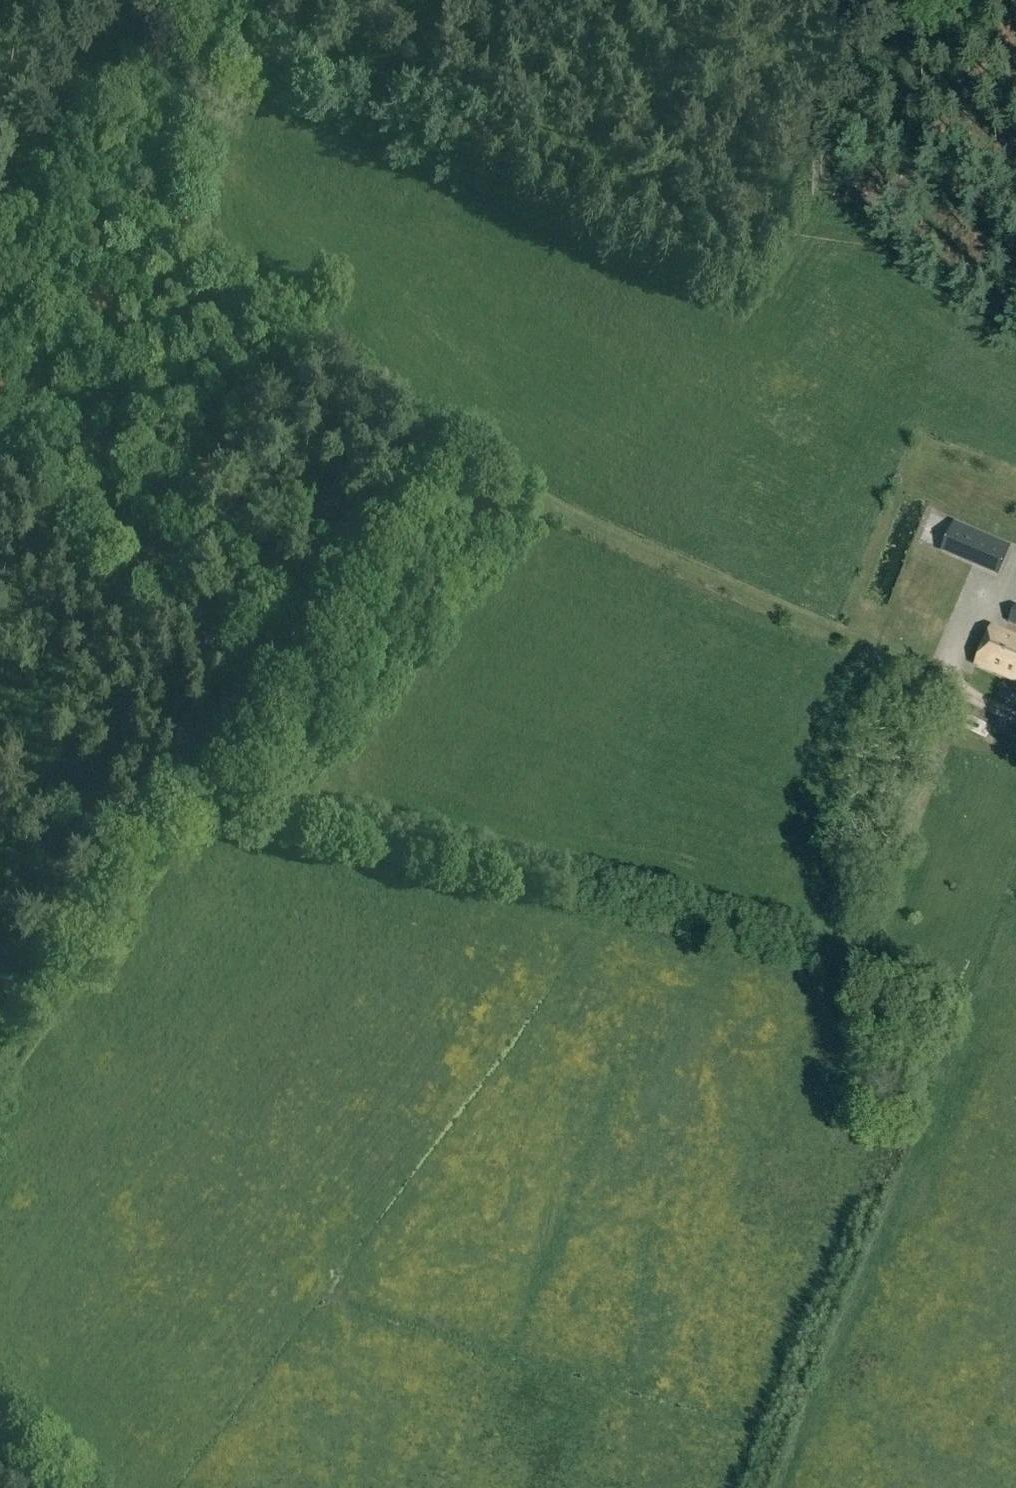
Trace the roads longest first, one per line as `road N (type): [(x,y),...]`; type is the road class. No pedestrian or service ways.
road 1 (track): [(217,242),(240,280),(273,306),(569,516),(928,669)]
road 2 (track): [(175,12),(0,223)]
road 3 (track): [(217,242),(202,169),(196,46),(191,25),(175,12)]
road 4 (track): [(217,242),(0,284)]

